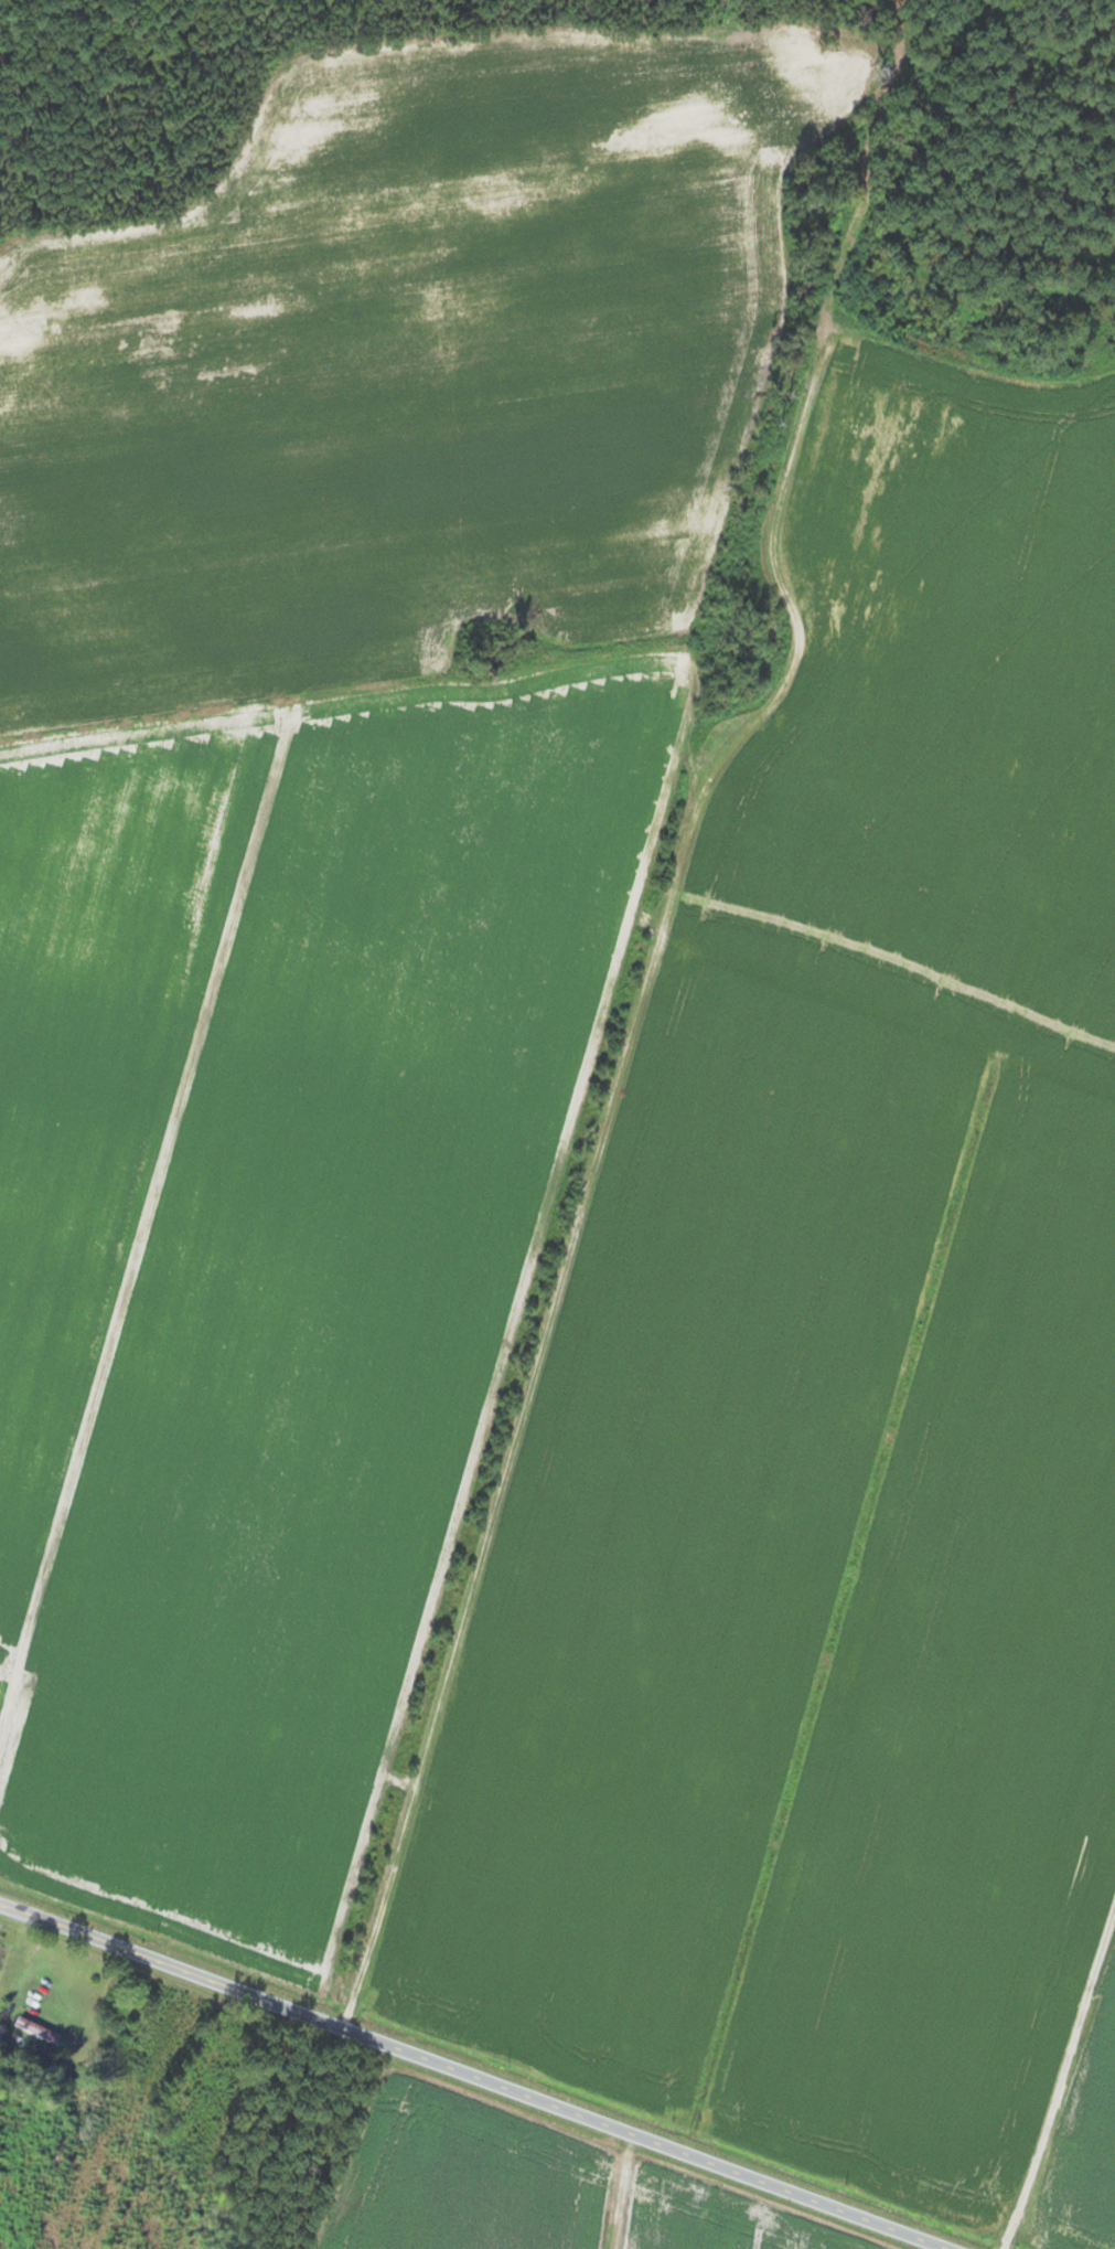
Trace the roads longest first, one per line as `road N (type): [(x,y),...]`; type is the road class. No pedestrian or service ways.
road 1 (tertiary): [(0,1905),(938,2248)]

